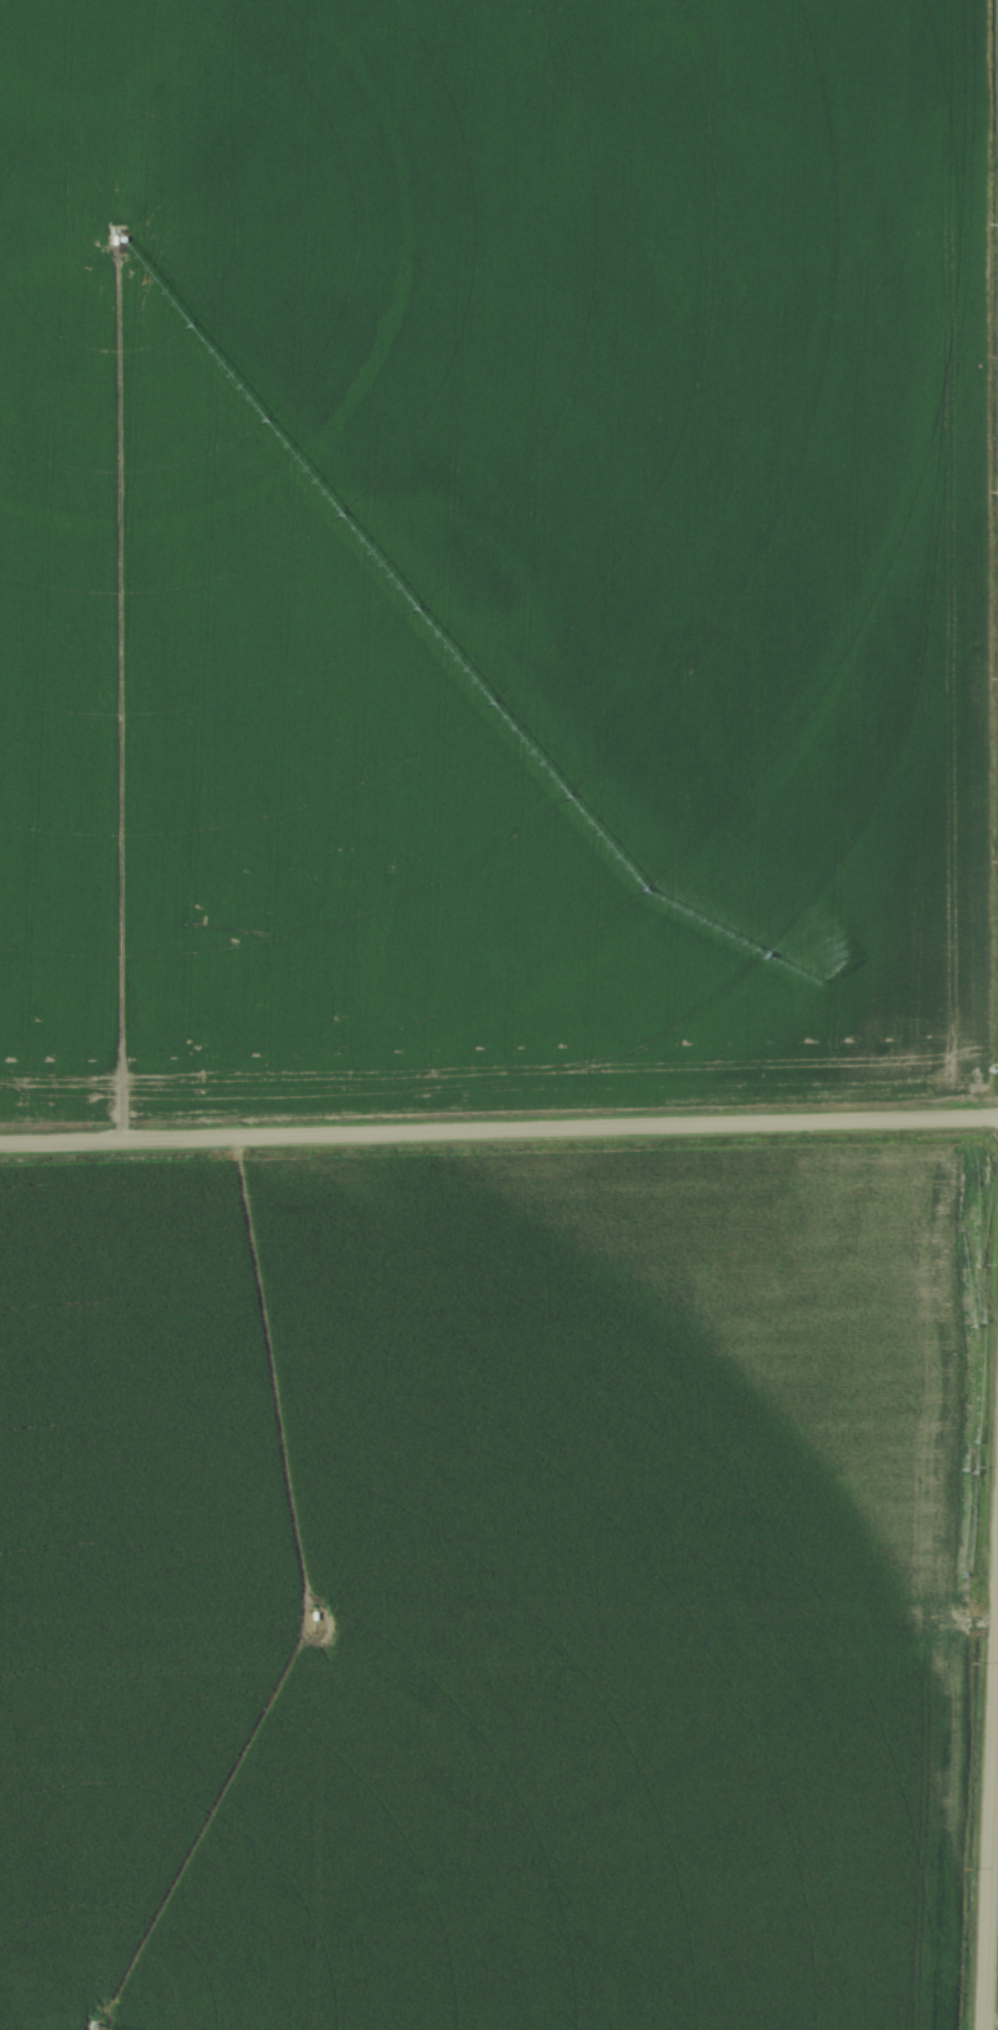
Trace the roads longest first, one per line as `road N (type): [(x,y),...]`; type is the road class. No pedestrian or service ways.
road 1 (residential): [(0,1149),(997,1121)]
road 2 (residential): [(978,2029),(997,1480)]

